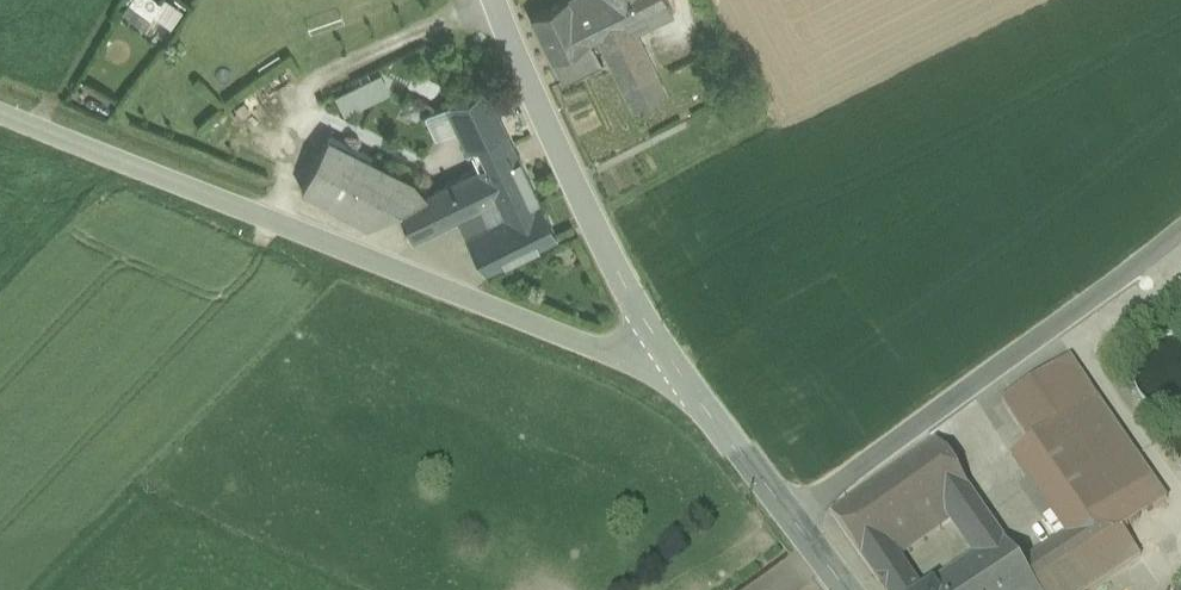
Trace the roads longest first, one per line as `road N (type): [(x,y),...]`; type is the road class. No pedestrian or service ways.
road 1 (tertiary): [(698,399),(687,387),(0,109)]
road 2 (unclassified): [(1180,232),(1034,353),(801,521)]
road 3 (unclassified): [(497,0),(637,310),(698,399)]
road 4 (track): [(254,209),(334,83),(473,0)]
road 5 (tertiary): [(801,521),(698,399)]

